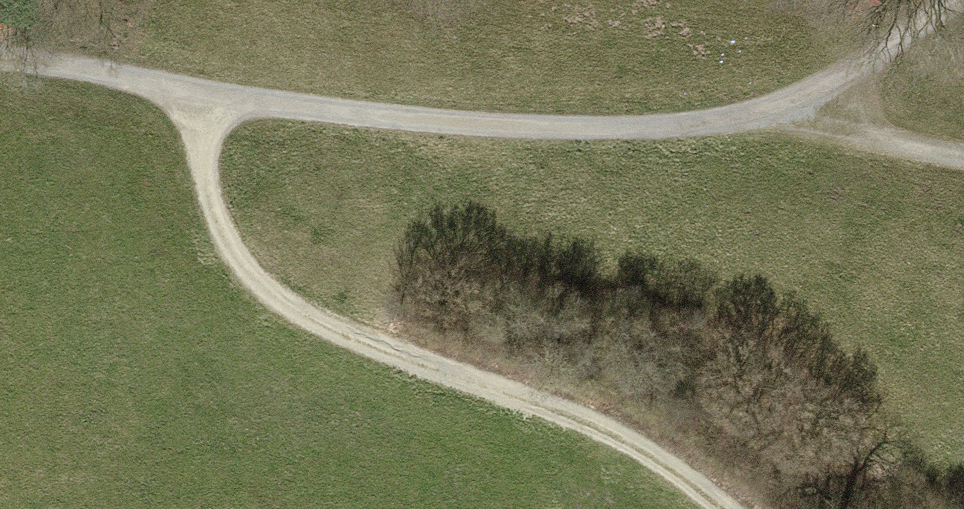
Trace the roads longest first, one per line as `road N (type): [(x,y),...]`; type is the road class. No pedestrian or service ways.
road 1 (track): [(724,508),(672,468),(582,419),(294,308),(234,251),(218,221),(202,148),(203,94)]
road 2 (track): [(767,111),(659,127),(517,128),(203,94)]
road 3 (track): [(954,0),(846,72),(767,111)]
road 4 (track): [(203,94),(0,60)]
road 5 (track): [(767,111),(963,158)]

